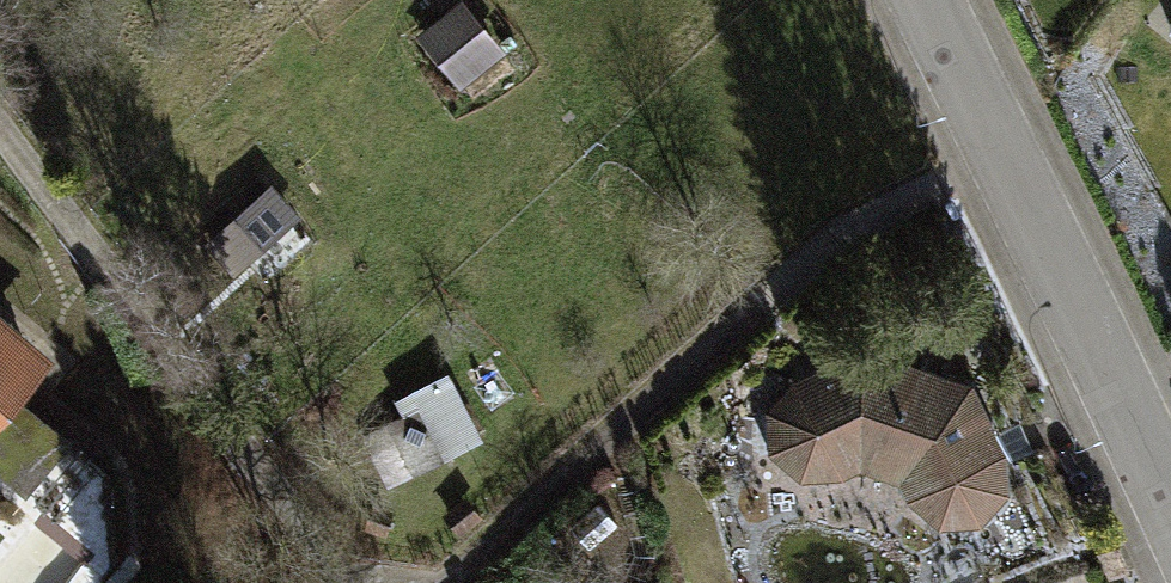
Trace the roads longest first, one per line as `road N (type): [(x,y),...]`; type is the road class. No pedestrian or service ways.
road 1 (track): [(0,133),(396,582)]
road 2 (residential): [(926,0),(1170,513)]
road 3 (track): [(420,582),(462,561),(750,305)]

